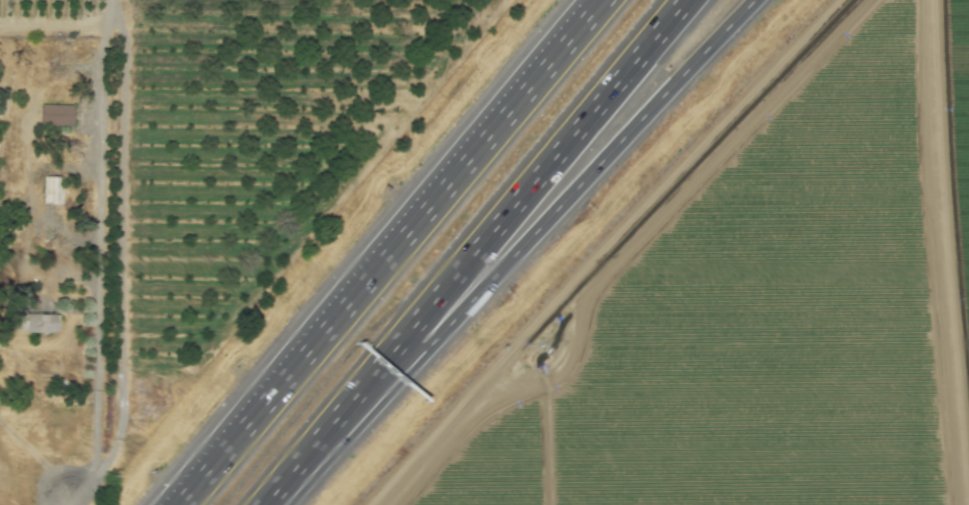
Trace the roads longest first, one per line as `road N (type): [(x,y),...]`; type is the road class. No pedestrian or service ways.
road 1 (motorway): [(599,0),(175,504)]
road 2 (motorway): [(399,363),(754,0)]
road 3 (motorway): [(399,363),(688,0)]
road 4 (motorway): [(273,504),(399,363)]

